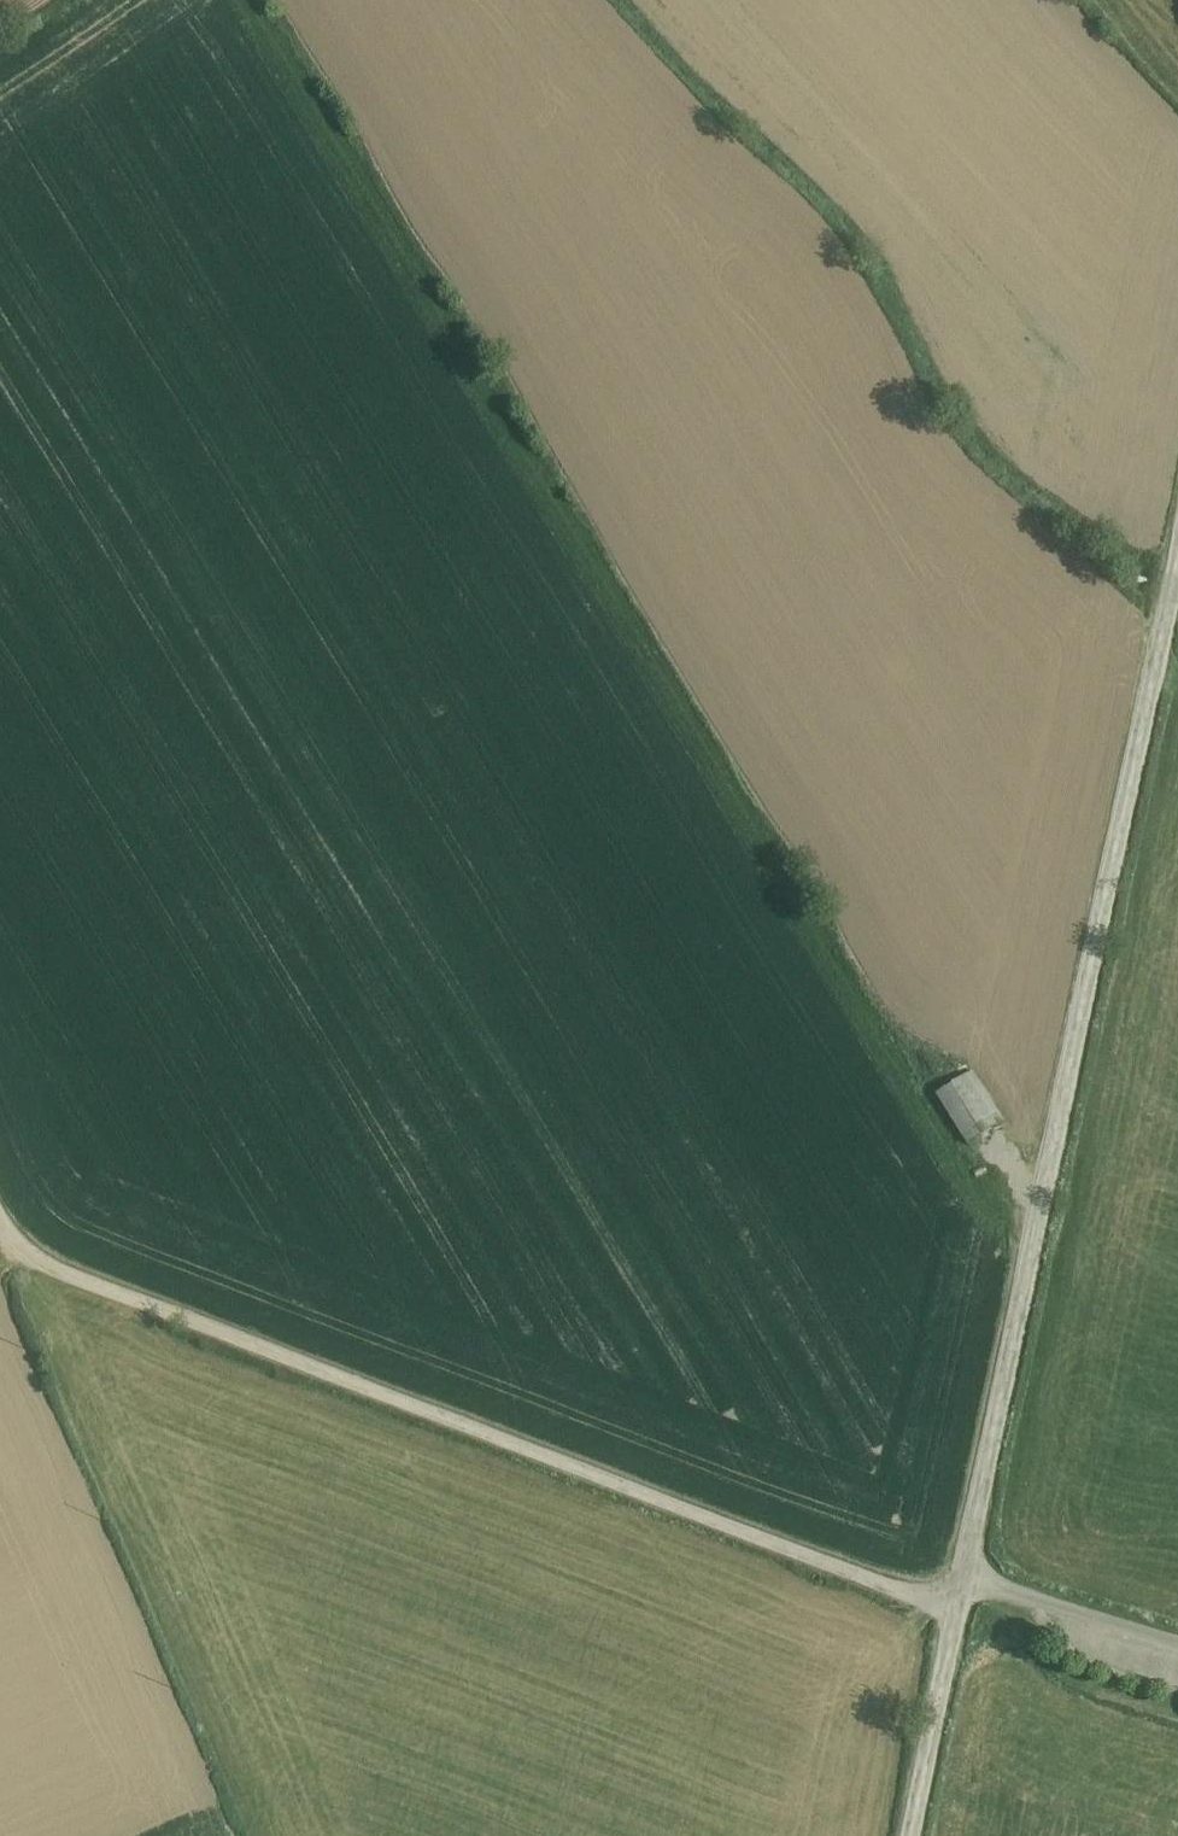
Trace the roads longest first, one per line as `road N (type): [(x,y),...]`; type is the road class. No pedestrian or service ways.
road 1 (unclassified): [(960,1611),(1177,559)]
road 2 (unclassified): [(960,1611),(21,1259),(0,1210)]
road 3 (unclassified): [(912,1835),(960,1611)]

